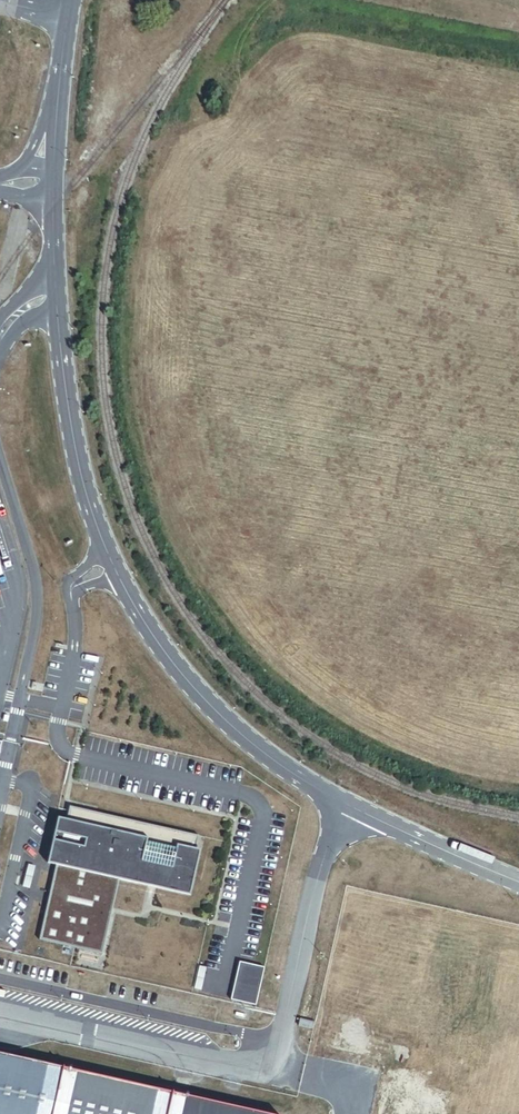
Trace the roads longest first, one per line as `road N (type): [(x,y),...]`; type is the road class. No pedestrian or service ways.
road 1 (tertiary): [(71,0),(53,180),(56,295),(74,446),(119,578),(154,641),(250,742),(346,804),(518,881)]

